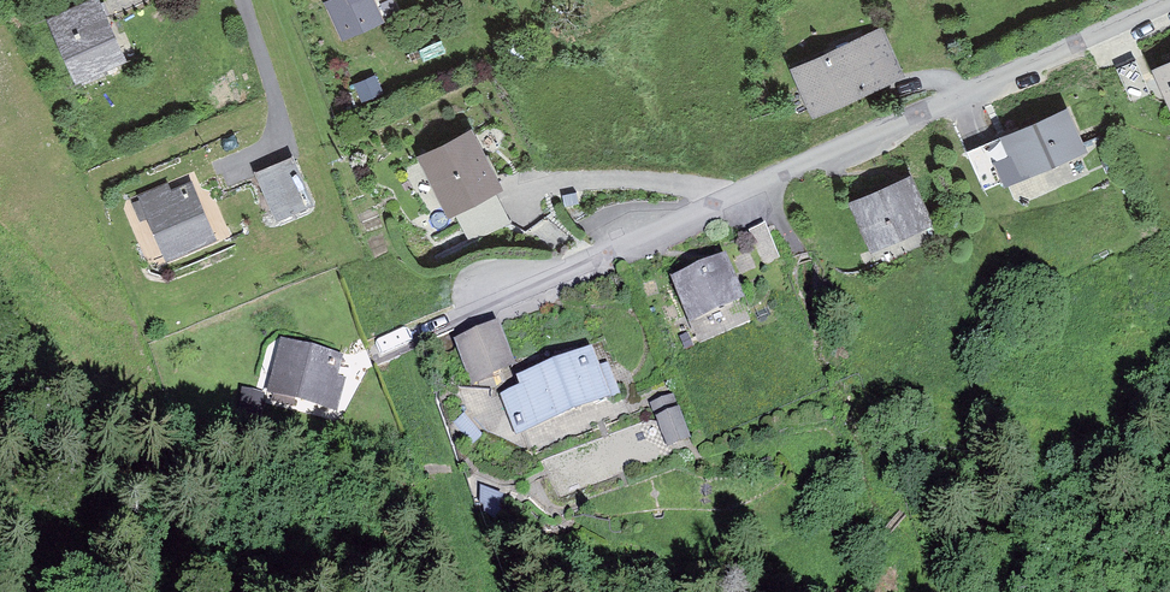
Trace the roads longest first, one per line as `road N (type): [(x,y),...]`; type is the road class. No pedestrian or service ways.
road 1 (residential): [(1164,0),(378,347)]
road 2 (residential): [(225,169),(269,151),(281,120),(242,0)]

